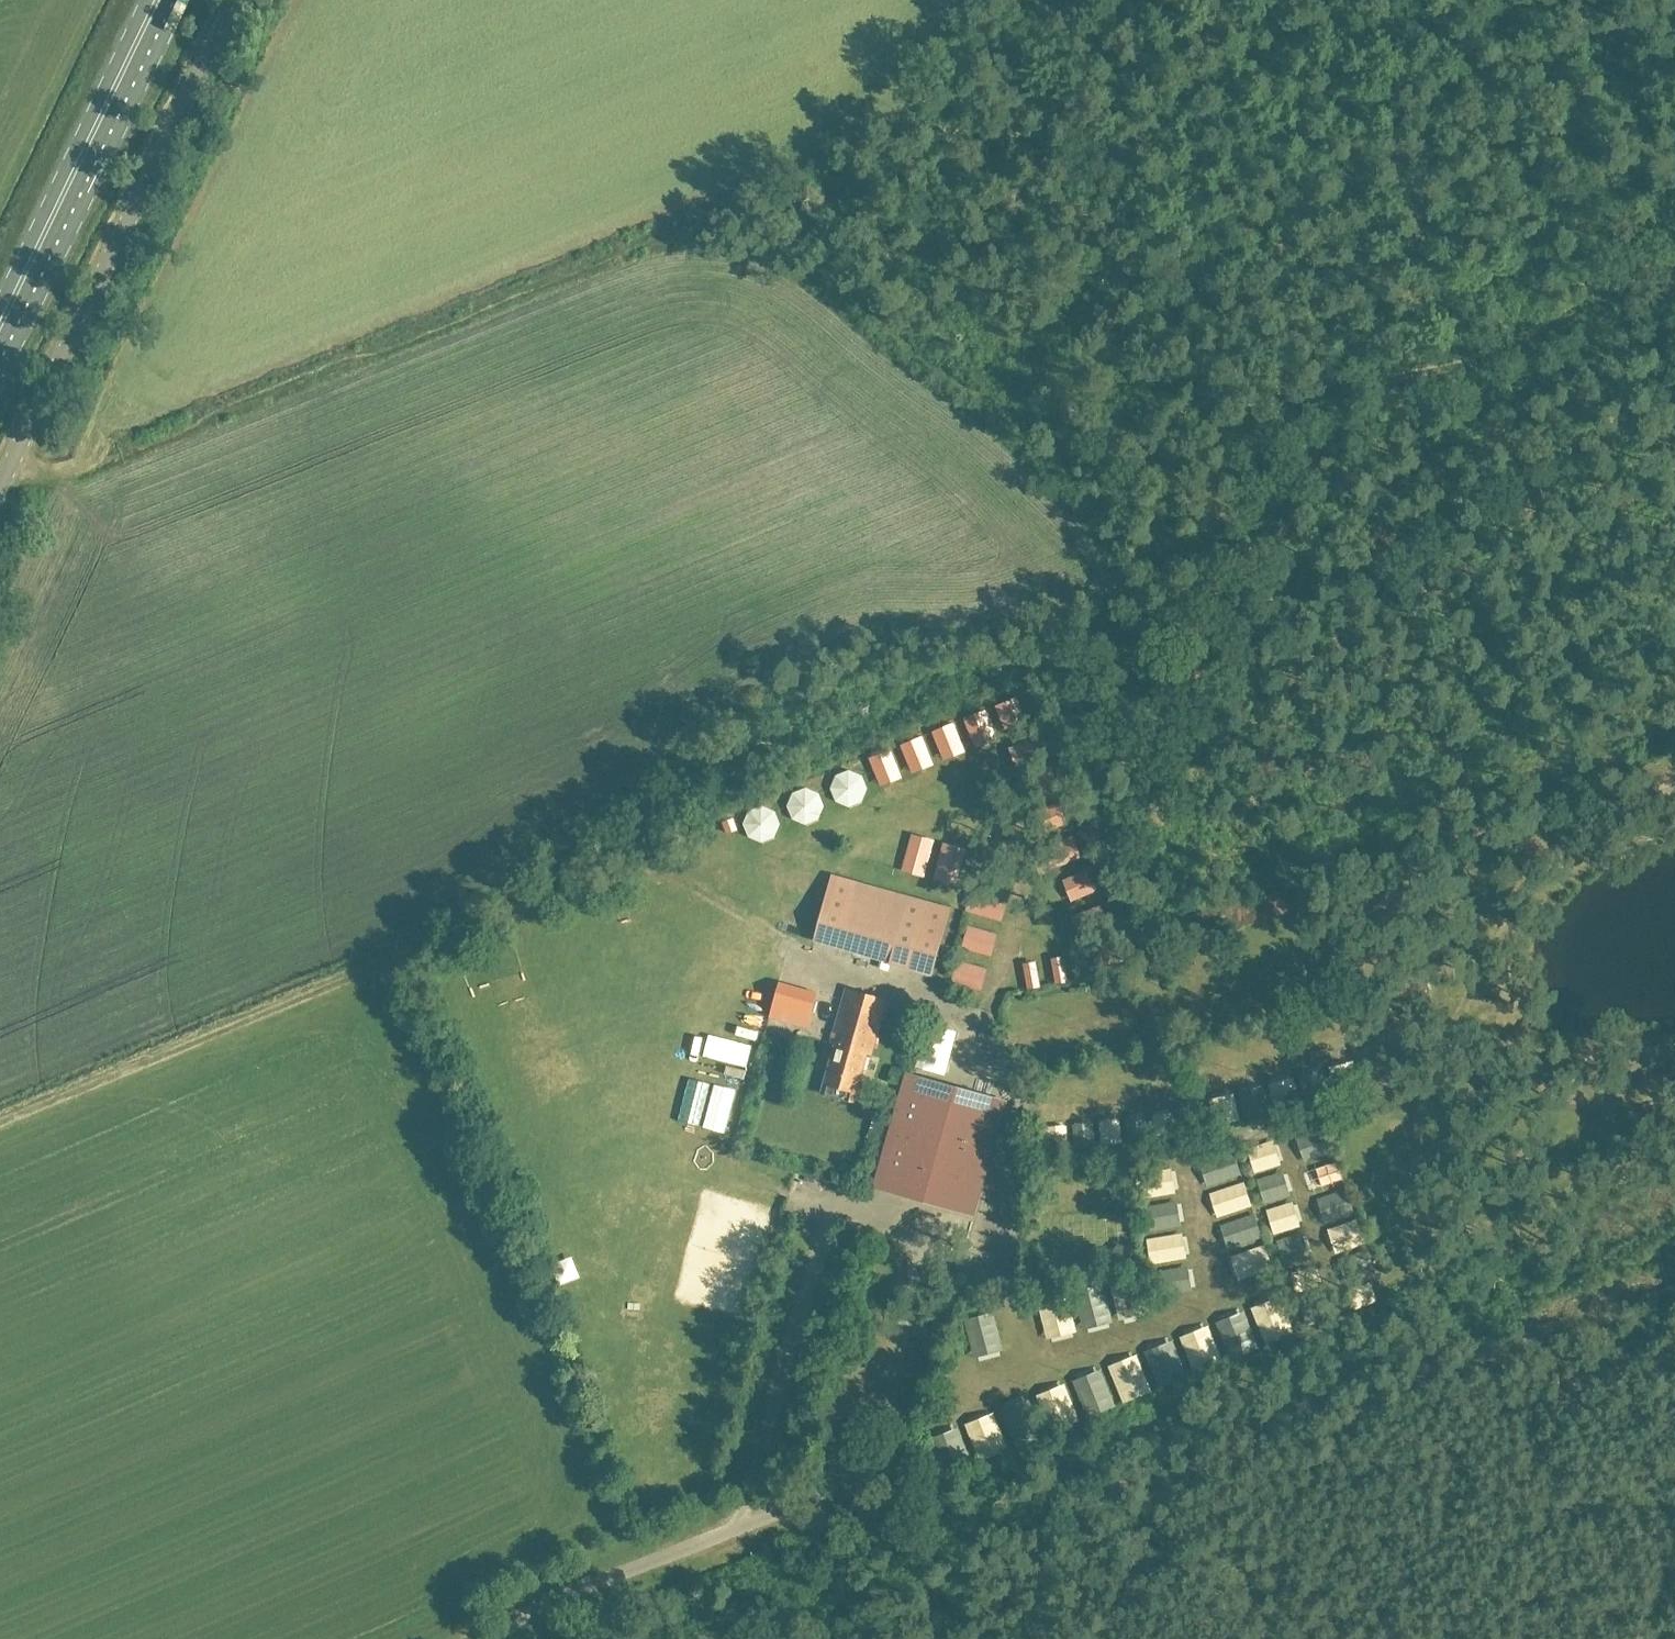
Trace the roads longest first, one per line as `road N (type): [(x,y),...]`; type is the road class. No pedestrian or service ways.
road 1 (track): [(638,1638),(863,1549),(941,1232),(983,1242),(1020,1091),(974,1024),(934,995),(799,955),(672,872),(648,867),(0,1126)]
road 2 (unclassified): [(0,483),(233,0)]
road 3 (primary): [(155,0),(0,319)]

